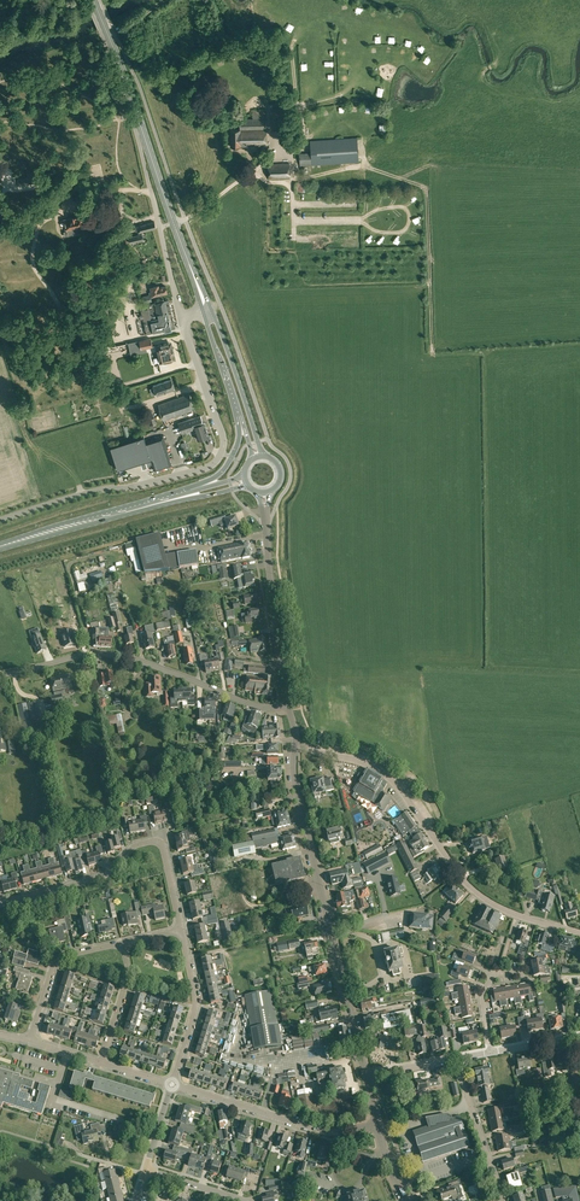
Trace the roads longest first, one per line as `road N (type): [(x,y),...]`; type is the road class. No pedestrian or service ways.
road 1 (unclassified): [(180,316),(224,434),(219,458),(203,469),(0,519)]
road 2 (residential): [(579,933),(491,902),(456,870),(393,781),(296,739)]
road 3 (tertiary): [(366,1075),(295,783),(296,739)]
road 4 (residential): [(0,676),(112,654),(253,705),(288,705)]
road 5 (residential): [(181,930),(156,840),(133,847),(103,876),(0,904)]
road 6 (primary): [(174,225),(94,0)]
road 7 (residential): [(377,1124),(322,1130),(172,1084)]
road 8 (primary): [(0,546),(179,497)]
road 9 (tertiary): [(288,705),(266,531)]
road 10 (residential): [(172,1084),(196,1003),(181,930)]
road 11 (primary): [(262,455),(210,307)]
road 12 (residential): [(30,1040),(58,959),(123,942)]
road 13 (residential): [(502,1200),(456,1058)]
road 14 (unclassified): [(151,192),(180,316)]
road 15 (residential): [(101,1062),(127,976),(123,942)]

